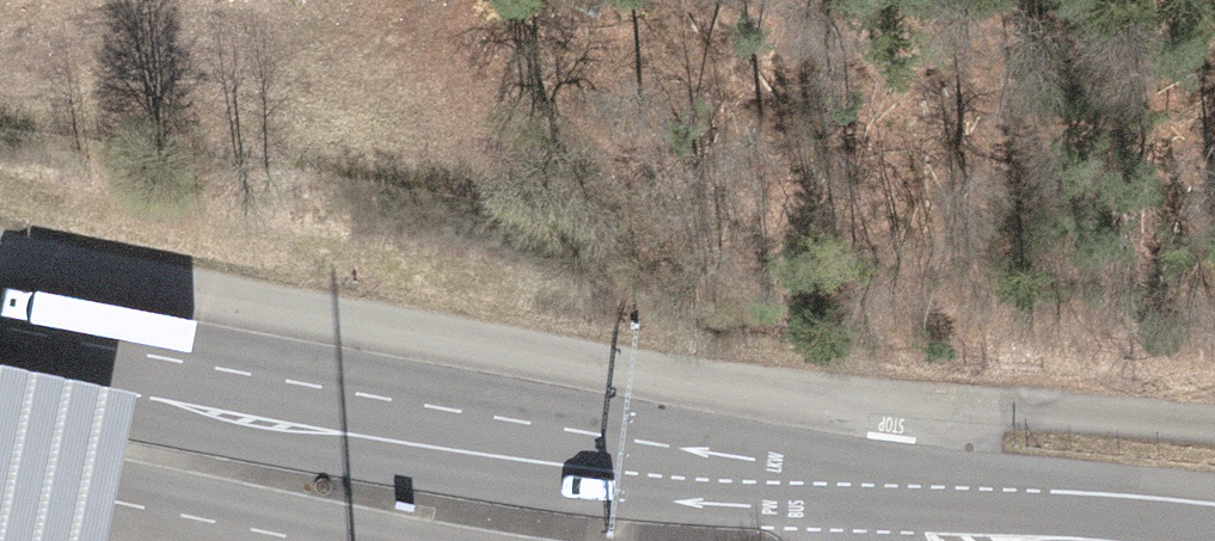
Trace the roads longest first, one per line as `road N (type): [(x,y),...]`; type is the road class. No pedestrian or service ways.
road 1 (unclassified): [(933,406),(518,348),(0,253)]
road 2 (primary): [(910,513),(610,497),(261,449),(0,392)]
road 3 (primary): [(1214,531),(910,513)]
road 4 (primary): [(0,485),(284,540)]
road 5 (tertiary): [(1214,426),(933,406)]

